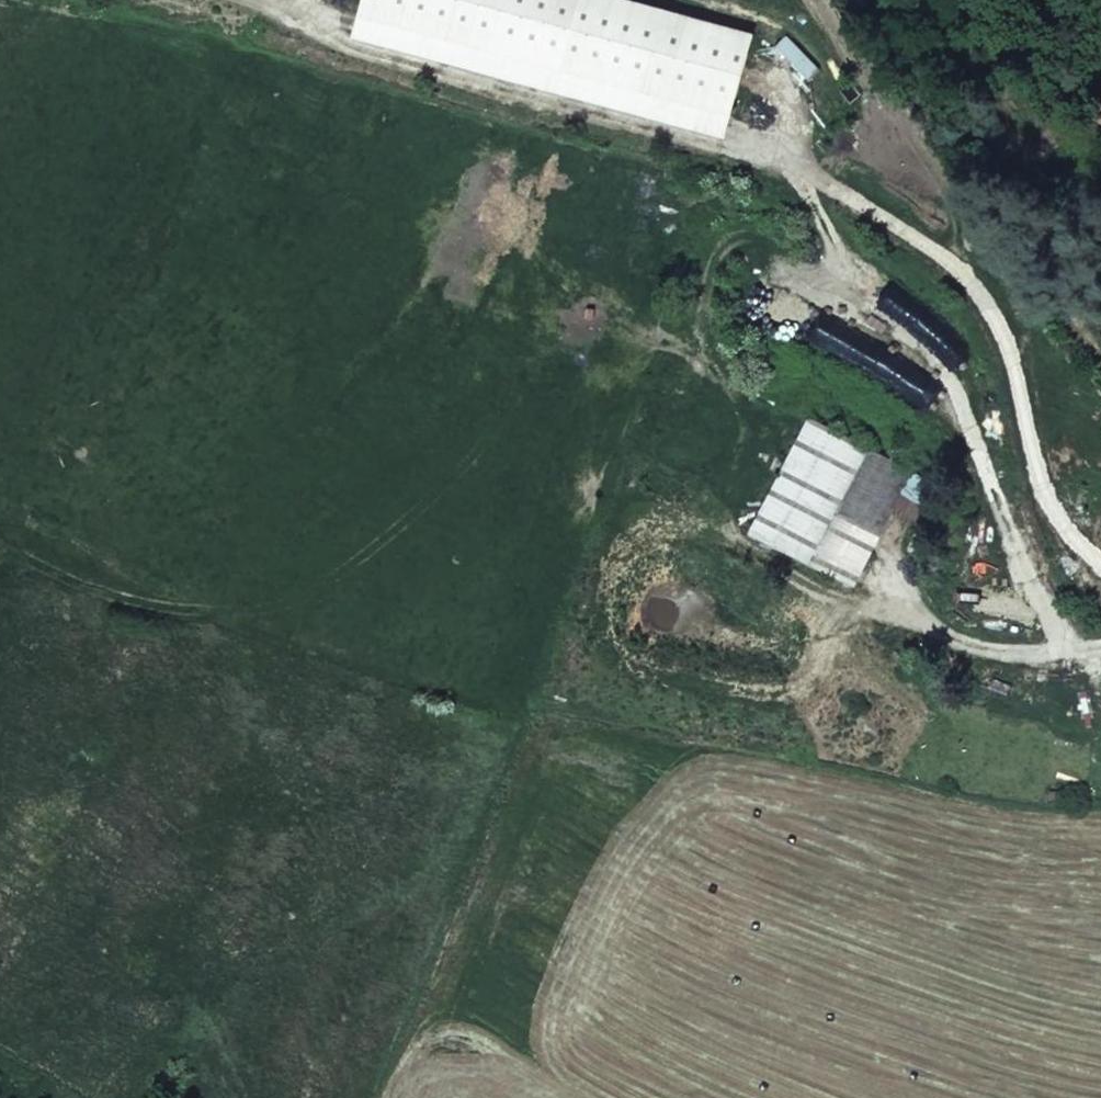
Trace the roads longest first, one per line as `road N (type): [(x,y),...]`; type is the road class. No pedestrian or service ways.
road 1 (track): [(1100,502),(1018,233),(852,0)]

